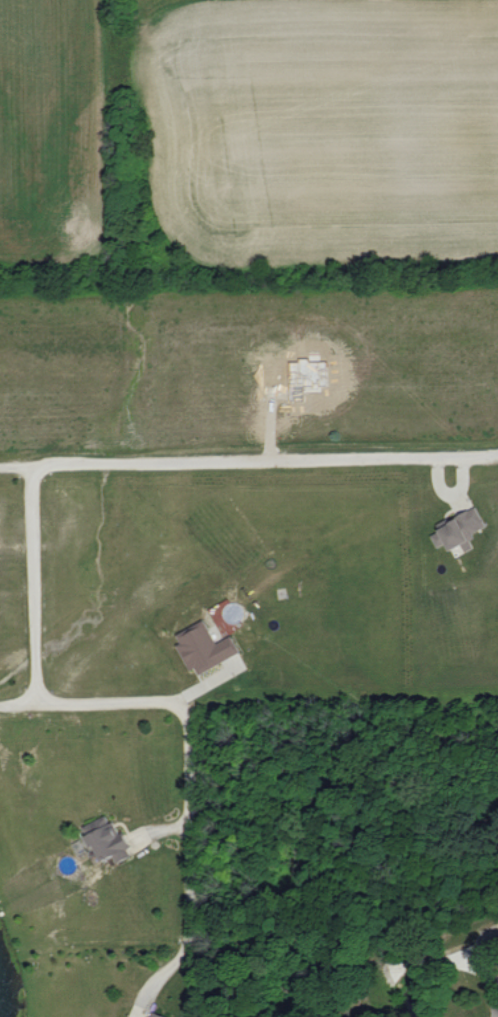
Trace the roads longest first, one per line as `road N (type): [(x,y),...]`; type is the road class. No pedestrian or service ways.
road 1 (residential): [(0,467),(497,457)]
road 2 (residential): [(38,701),(167,701),(185,708),(192,936),(181,957)]
road 3 (residential): [(33,466),(38,701)]

